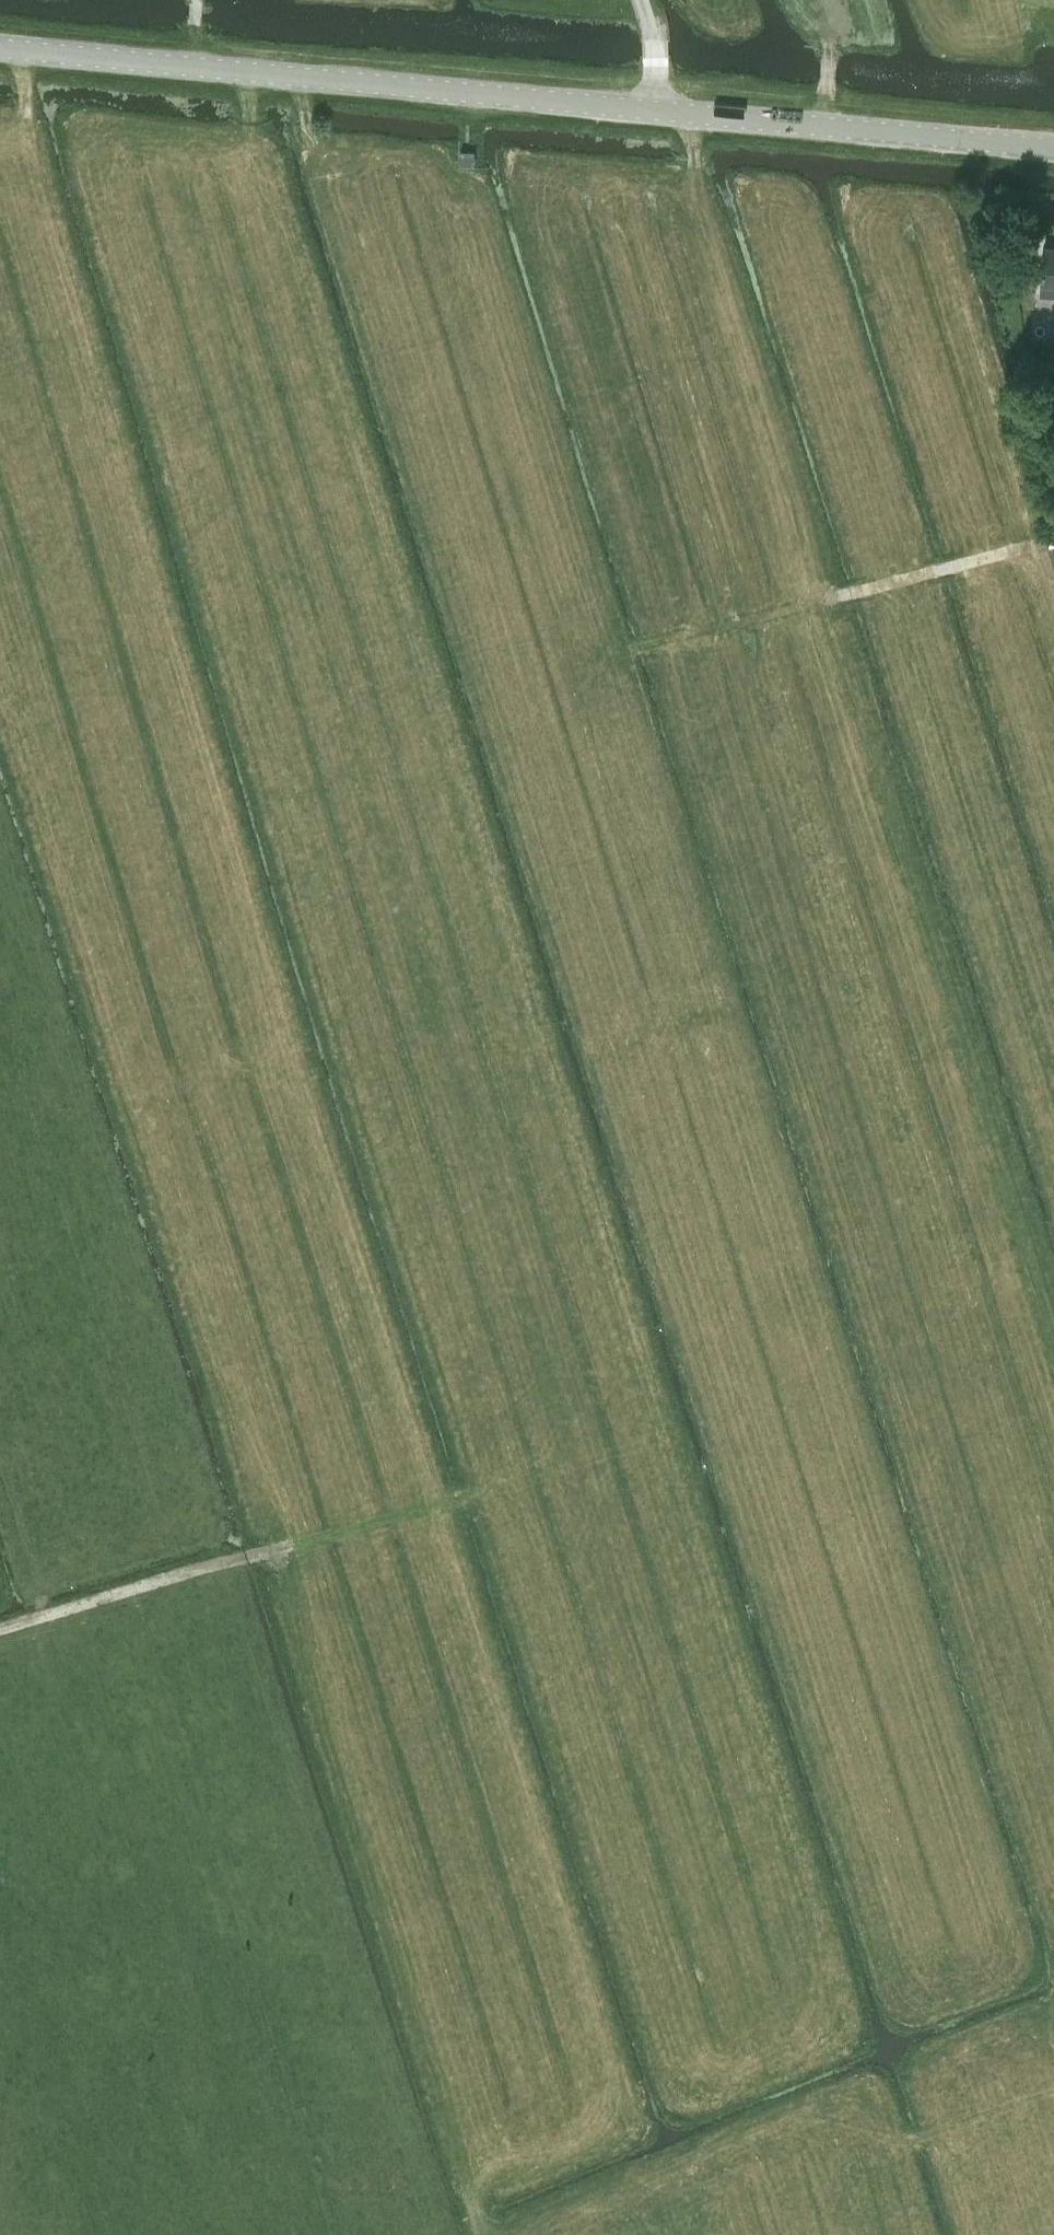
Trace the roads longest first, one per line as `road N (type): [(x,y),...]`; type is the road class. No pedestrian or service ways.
road 1 (unclassified): [(0,46),(1053,148)]
road 2 (track): [(0,1629),(273,1548)]
road 3 (track): [(838,597),(1053,540)]

